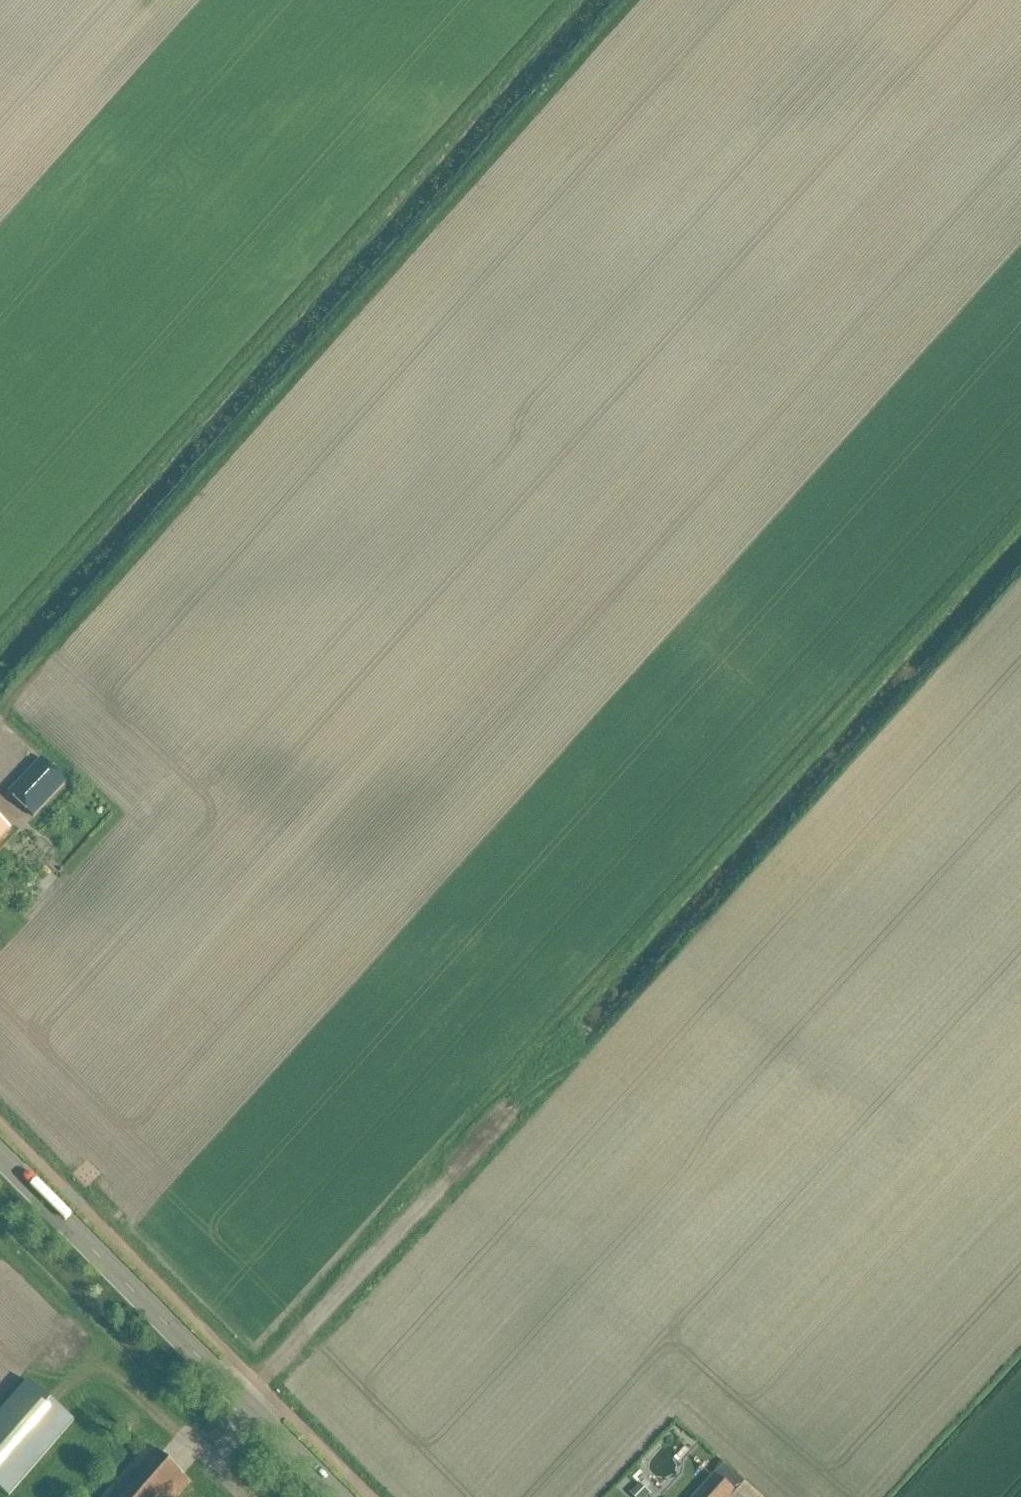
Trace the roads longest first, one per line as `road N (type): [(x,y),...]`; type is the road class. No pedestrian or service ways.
road 1 (tertiary): [(337,1496),(0,1157)]

